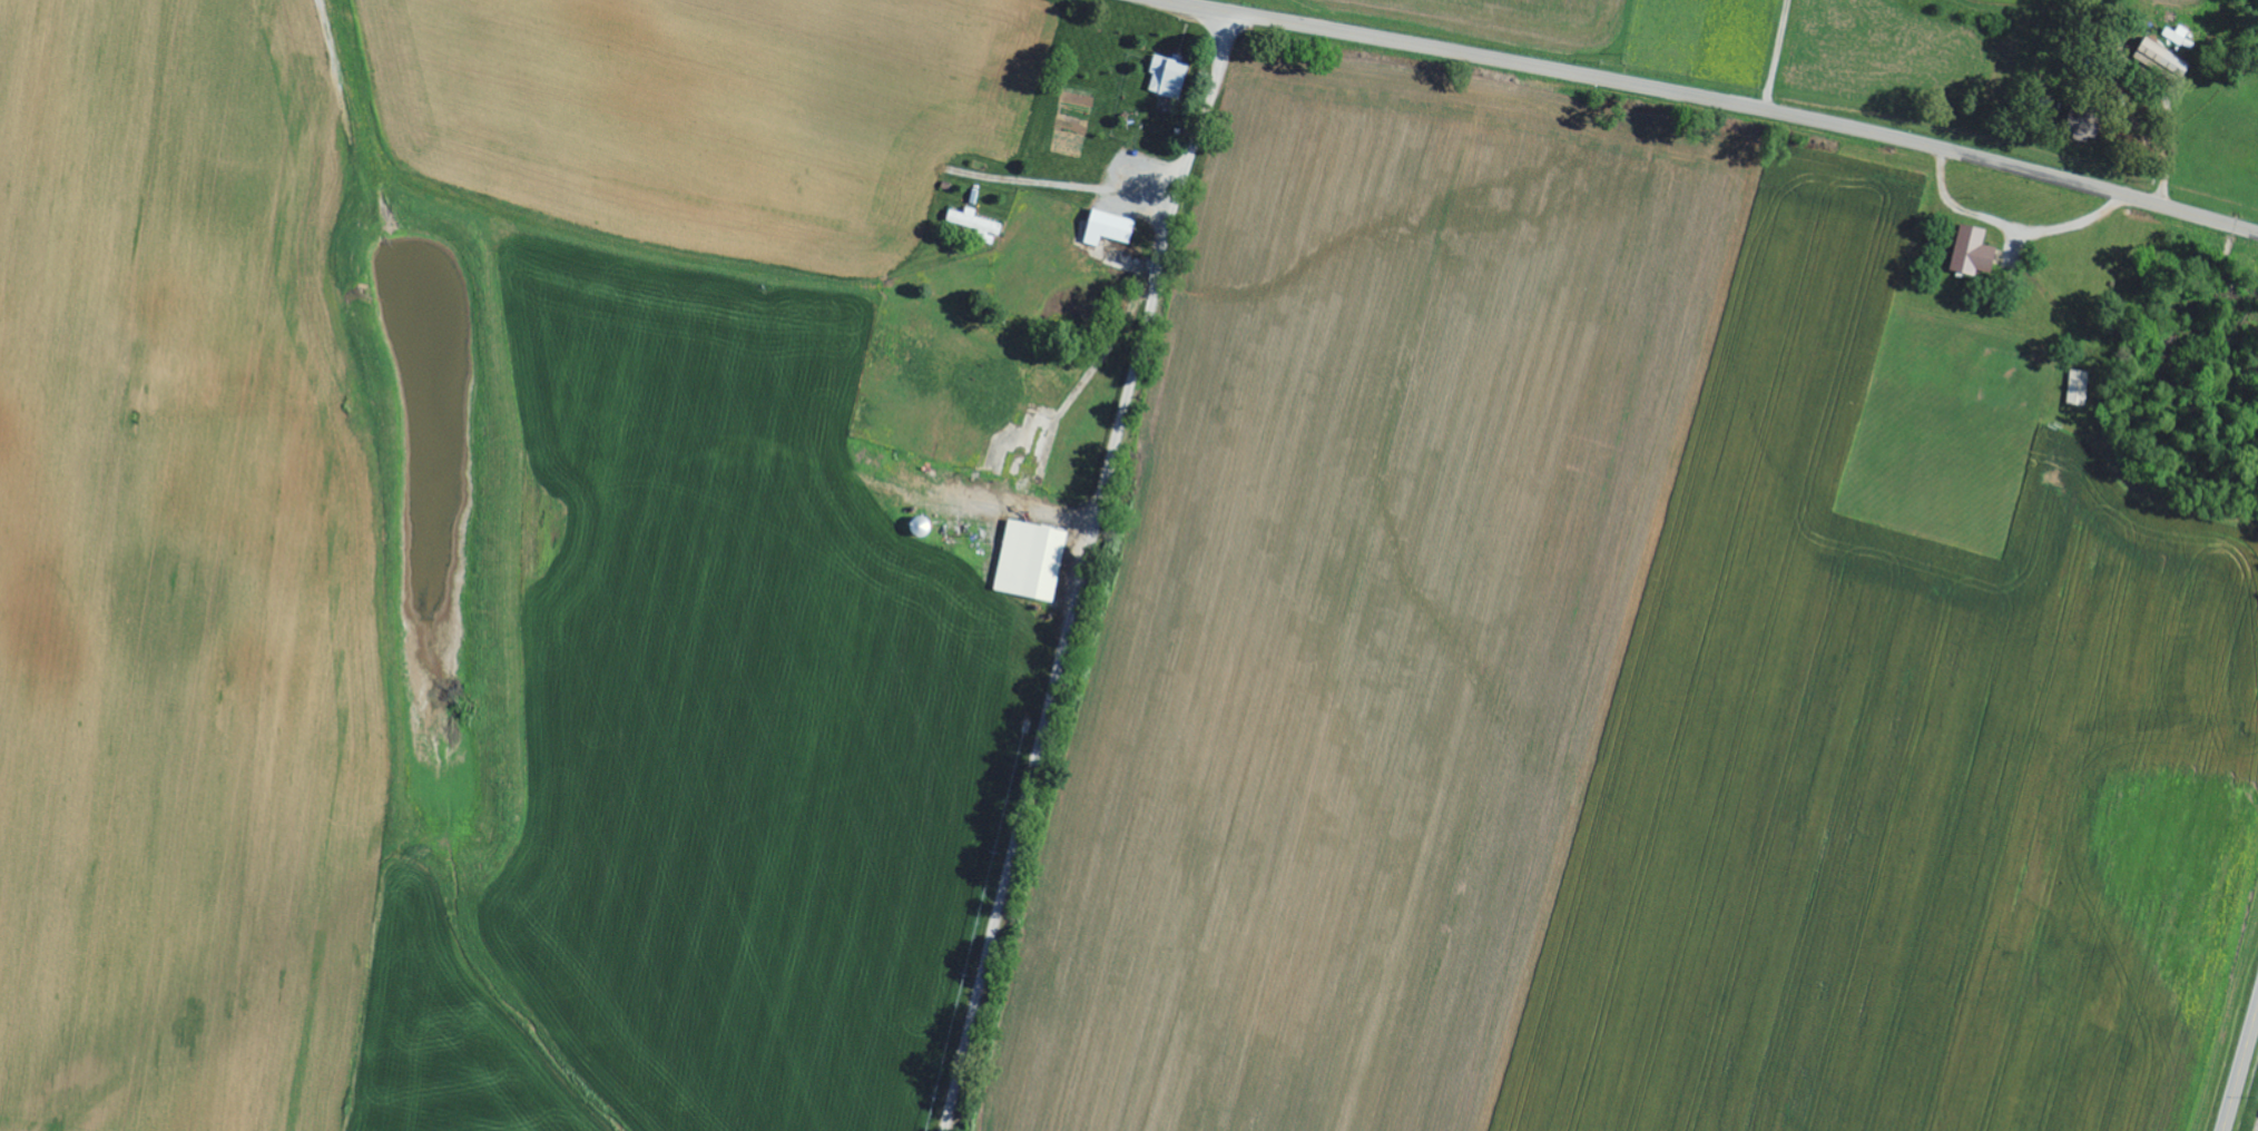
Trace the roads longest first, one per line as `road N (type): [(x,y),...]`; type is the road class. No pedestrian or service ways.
road 1 (secondary): [(1168,0),(1882,135),(2257,233)]
road 2 (secondary): [(2224,1130),(2257,1009)]

